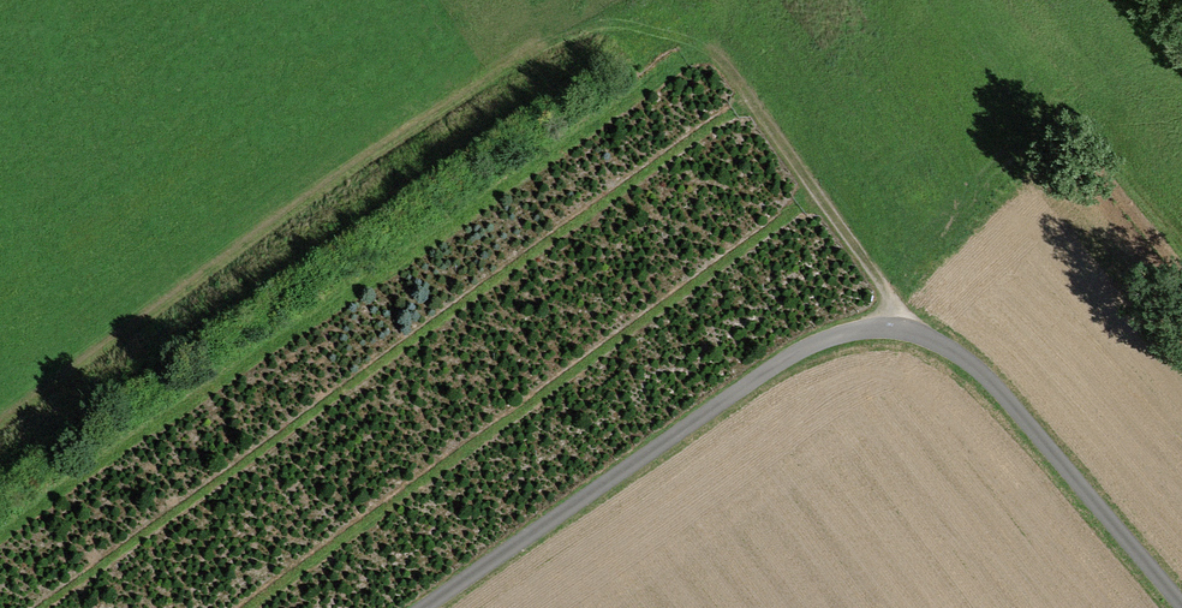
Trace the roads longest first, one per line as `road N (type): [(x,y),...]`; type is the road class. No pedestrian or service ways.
road 1 (residential): [(419,607),(819,335),(898,327),(956,350),(1181,607)]
road 2 (track): [(607,0),(0,422)]
road 3 (track): [(898,327),(886,293),(699,32)]

